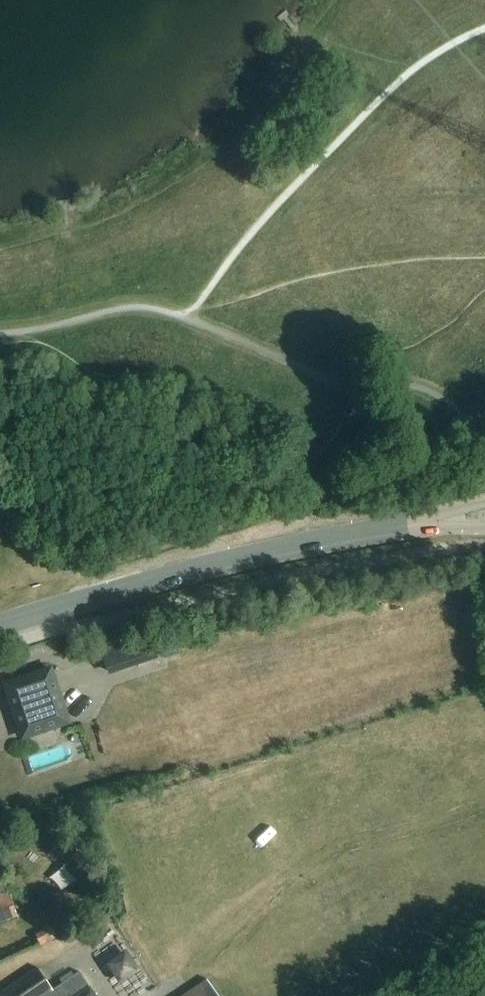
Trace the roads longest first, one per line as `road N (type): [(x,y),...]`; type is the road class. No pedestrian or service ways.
road 1 (tertiary): [(407,526),(256,555),(0,626)]

